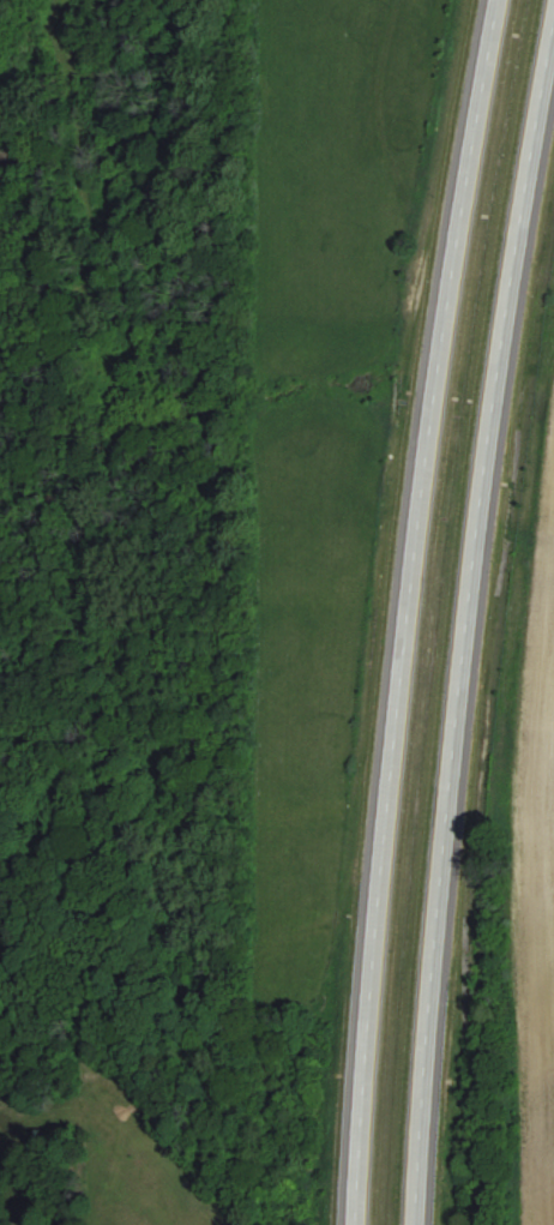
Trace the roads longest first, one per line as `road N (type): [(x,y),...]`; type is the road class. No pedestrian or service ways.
road 1 (primary): [(495,0),(409,568),(378,848),(352,1224)]
road 2 (primary): [(416,1224),(424,1053),(470,588),(553,30)]
road 3 (residential): [(91,0),(78,110),(16,180),(0,182)]

